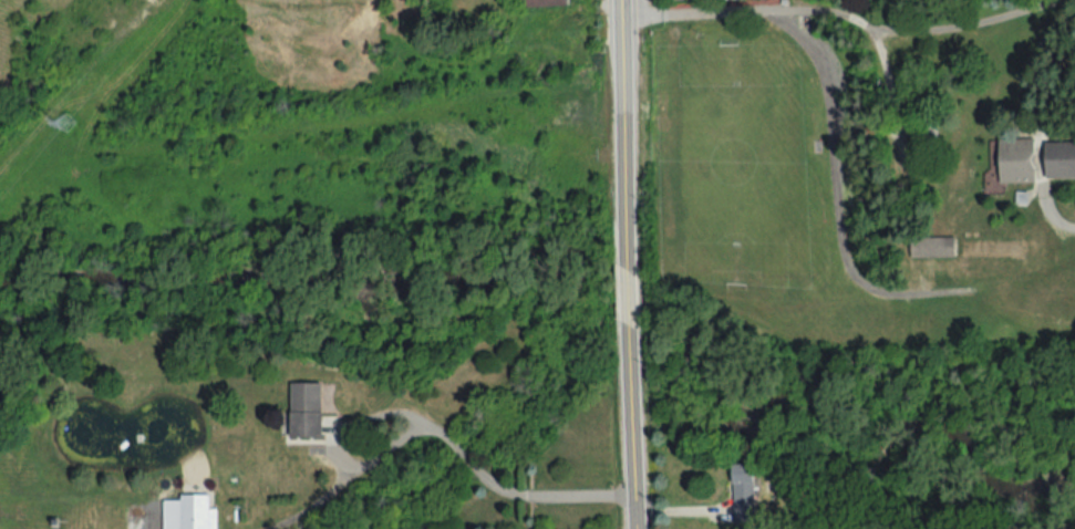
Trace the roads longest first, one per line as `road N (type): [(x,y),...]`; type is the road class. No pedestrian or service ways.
road 1 (tertiary): [(614,0),(636,528)]

